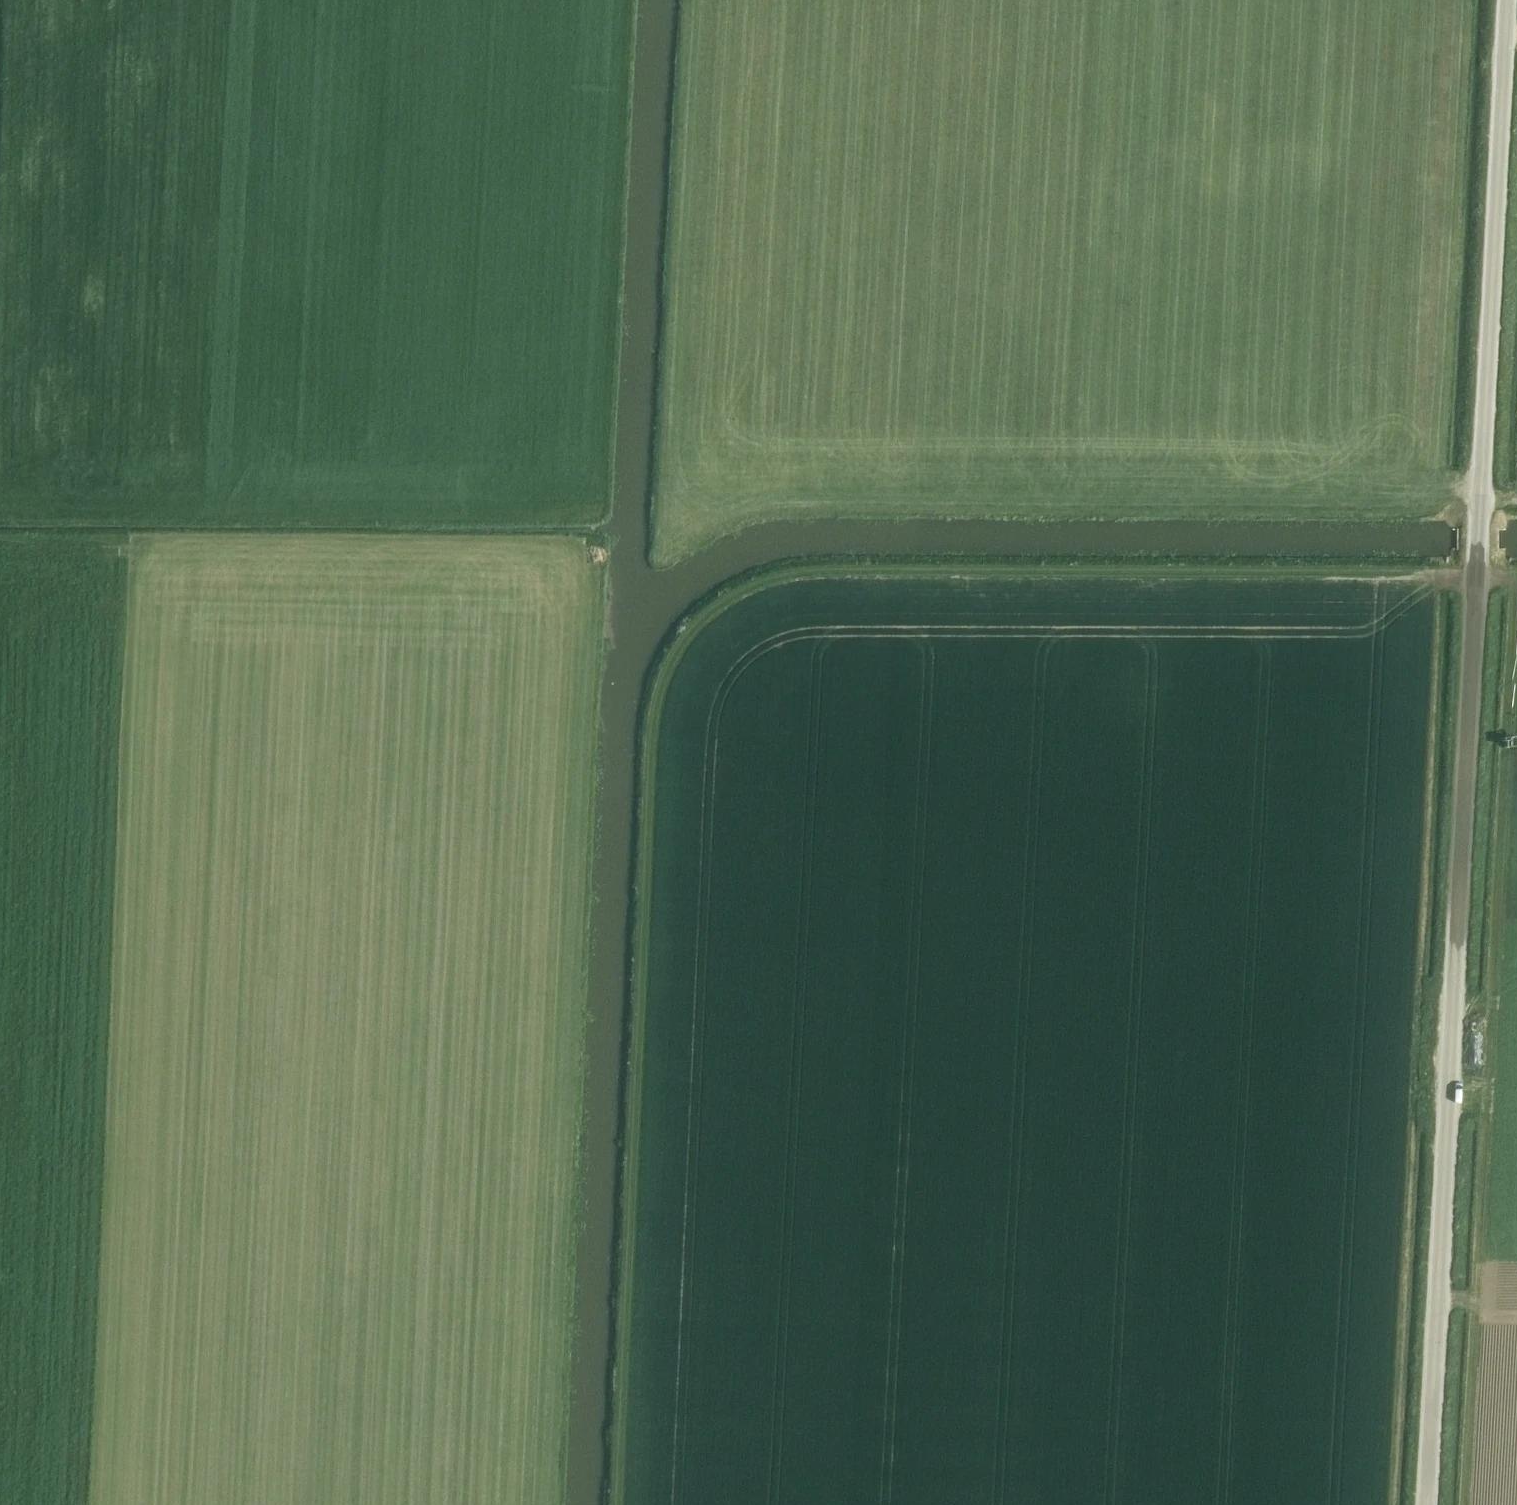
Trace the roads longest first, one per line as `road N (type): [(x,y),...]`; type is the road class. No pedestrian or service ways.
road 1 (unclassified): [(1440,1504),(1505,0)]

